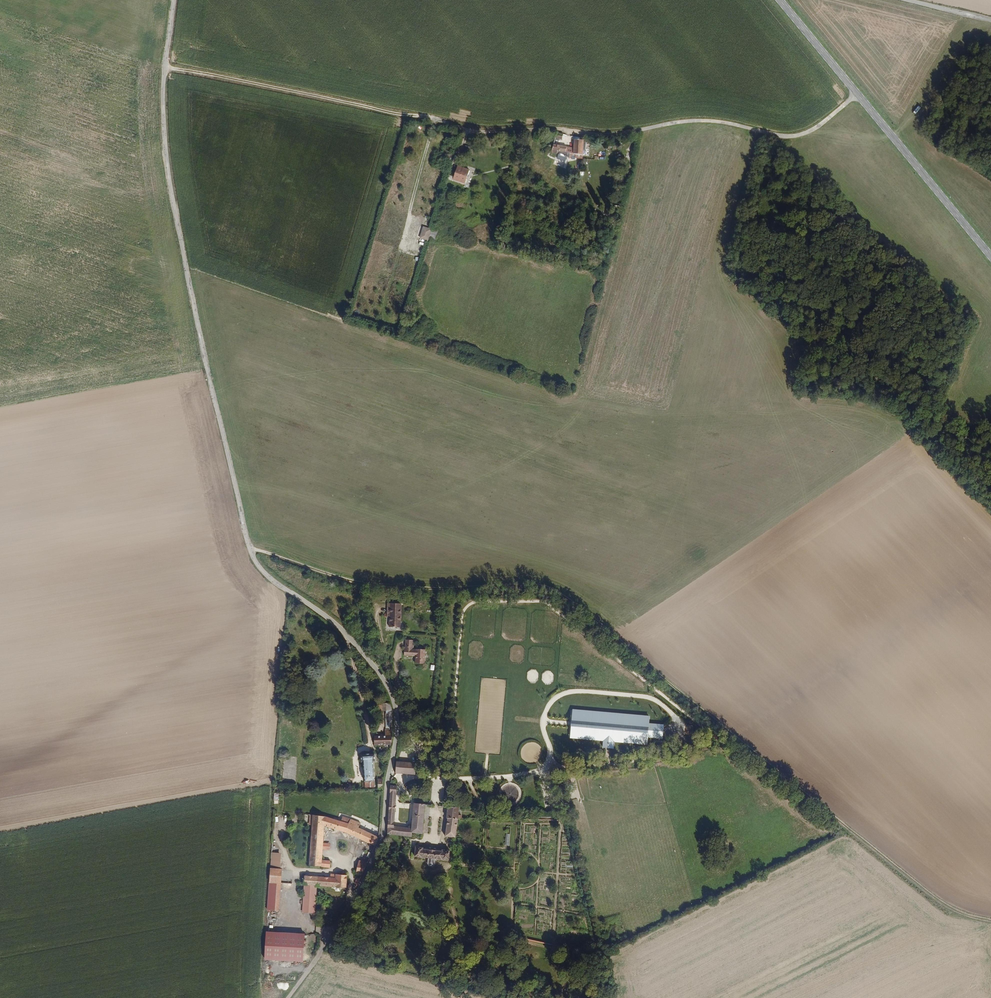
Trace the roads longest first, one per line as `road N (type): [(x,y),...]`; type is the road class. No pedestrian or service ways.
road 1 (unclassified): [(317,957),(383,838),(397,708),(353,641),(264,573),(247,539),(165,144),(174,0)]
road 2 (track): [(990,923),(953,909),(893,867),(570,599),(507,584),(432,590),(346,580),(251,550)]
road 3 (track): [(448,124),(642,131),(707,121),(787,135),(804,134),(860,94)]
road 4 (track): [(387,782),(742,742)]
road 5 (tertiary): [(990,253),(783,0)]
road 6 (track): [(448,124),(165,67)]

